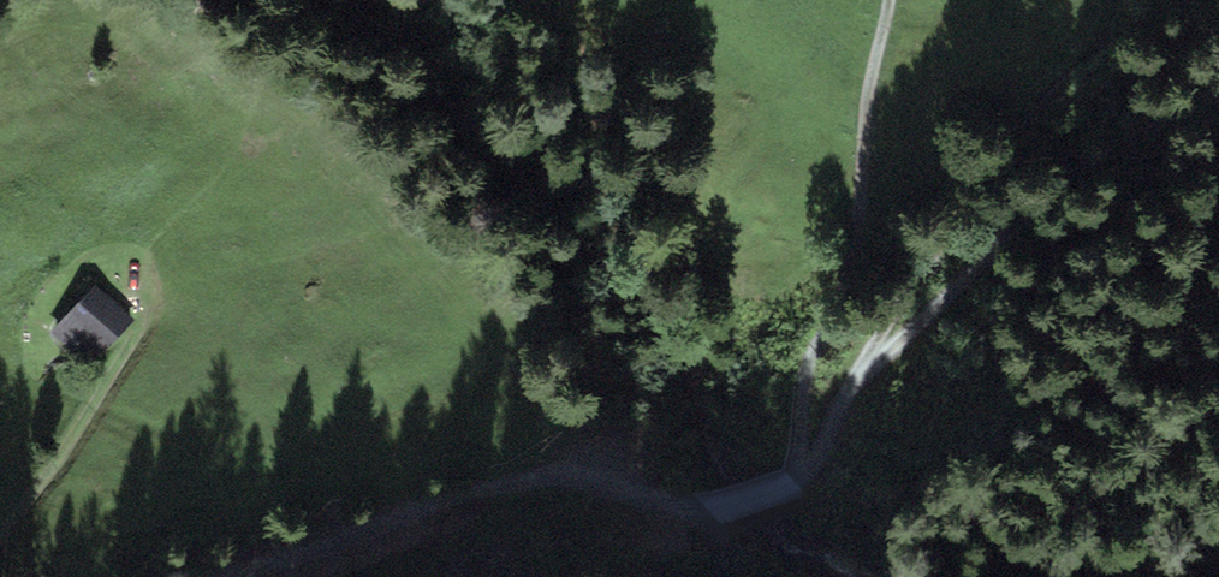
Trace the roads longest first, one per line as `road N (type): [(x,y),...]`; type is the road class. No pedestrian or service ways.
road 1 (track): [(189,576),(400,508),(552,476),(613,486),(684,512),(792,481)]
road 2 (track): [(792,481),(817,462),(858,380),(1054,181),(1108,146),(1218,97)]
road 3 (track): [(890,0),(867,111),(849,274),(807,379),(792,481)]
road 4 (track): [(868,369),(897,310),(1058,84),(1177,0)]
road 5 (track): [(0,536),(134,332)]

